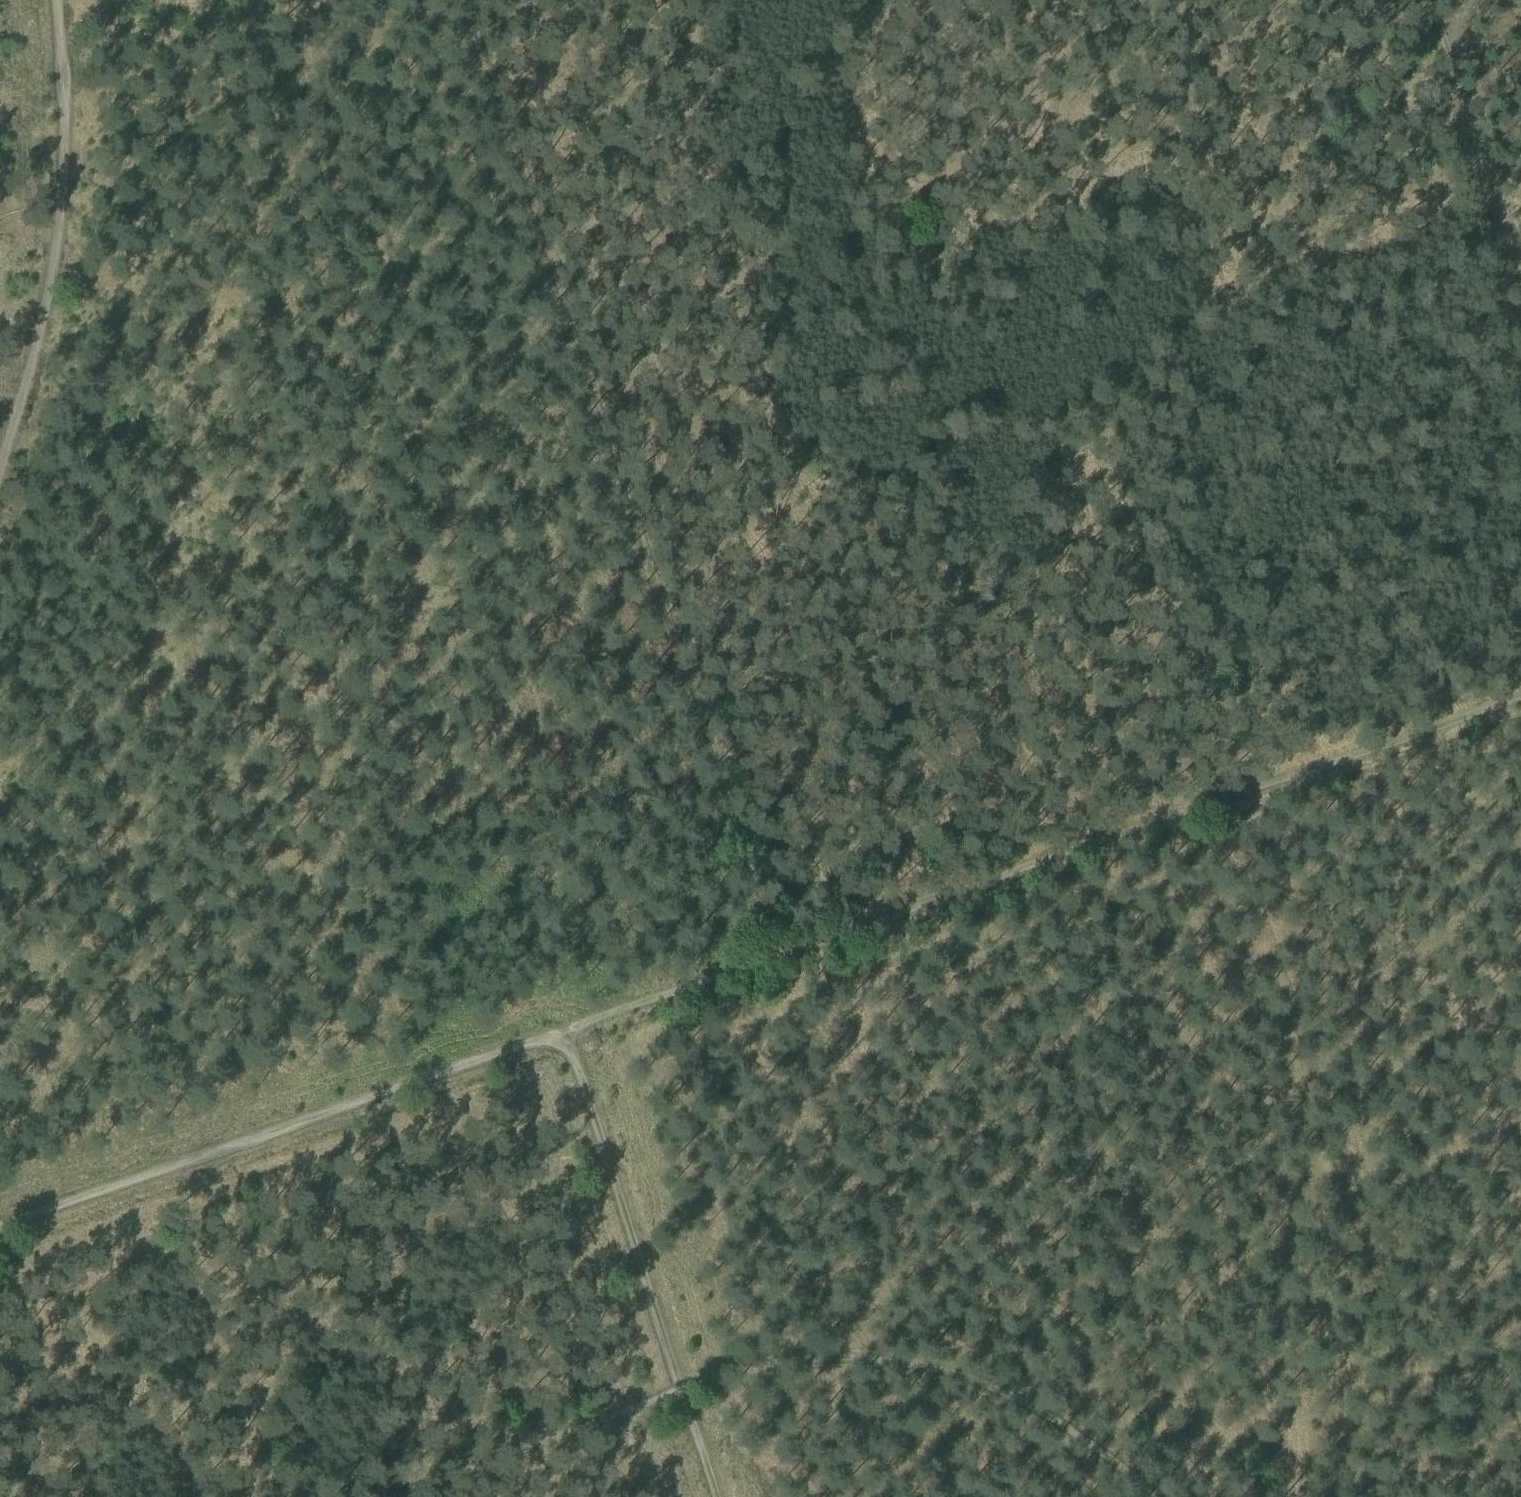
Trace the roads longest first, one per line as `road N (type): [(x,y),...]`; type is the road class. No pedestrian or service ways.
road 1 (track): [(714,1496),(565,1032),(0,1231)]
road 2 (track): [(565,1032),(1520,698)]
road 3 (track): [(0,468),(28,386),(62,215),(67,80),(57,0)]
road 4 (track): [(1520,255),(1439,0)]

